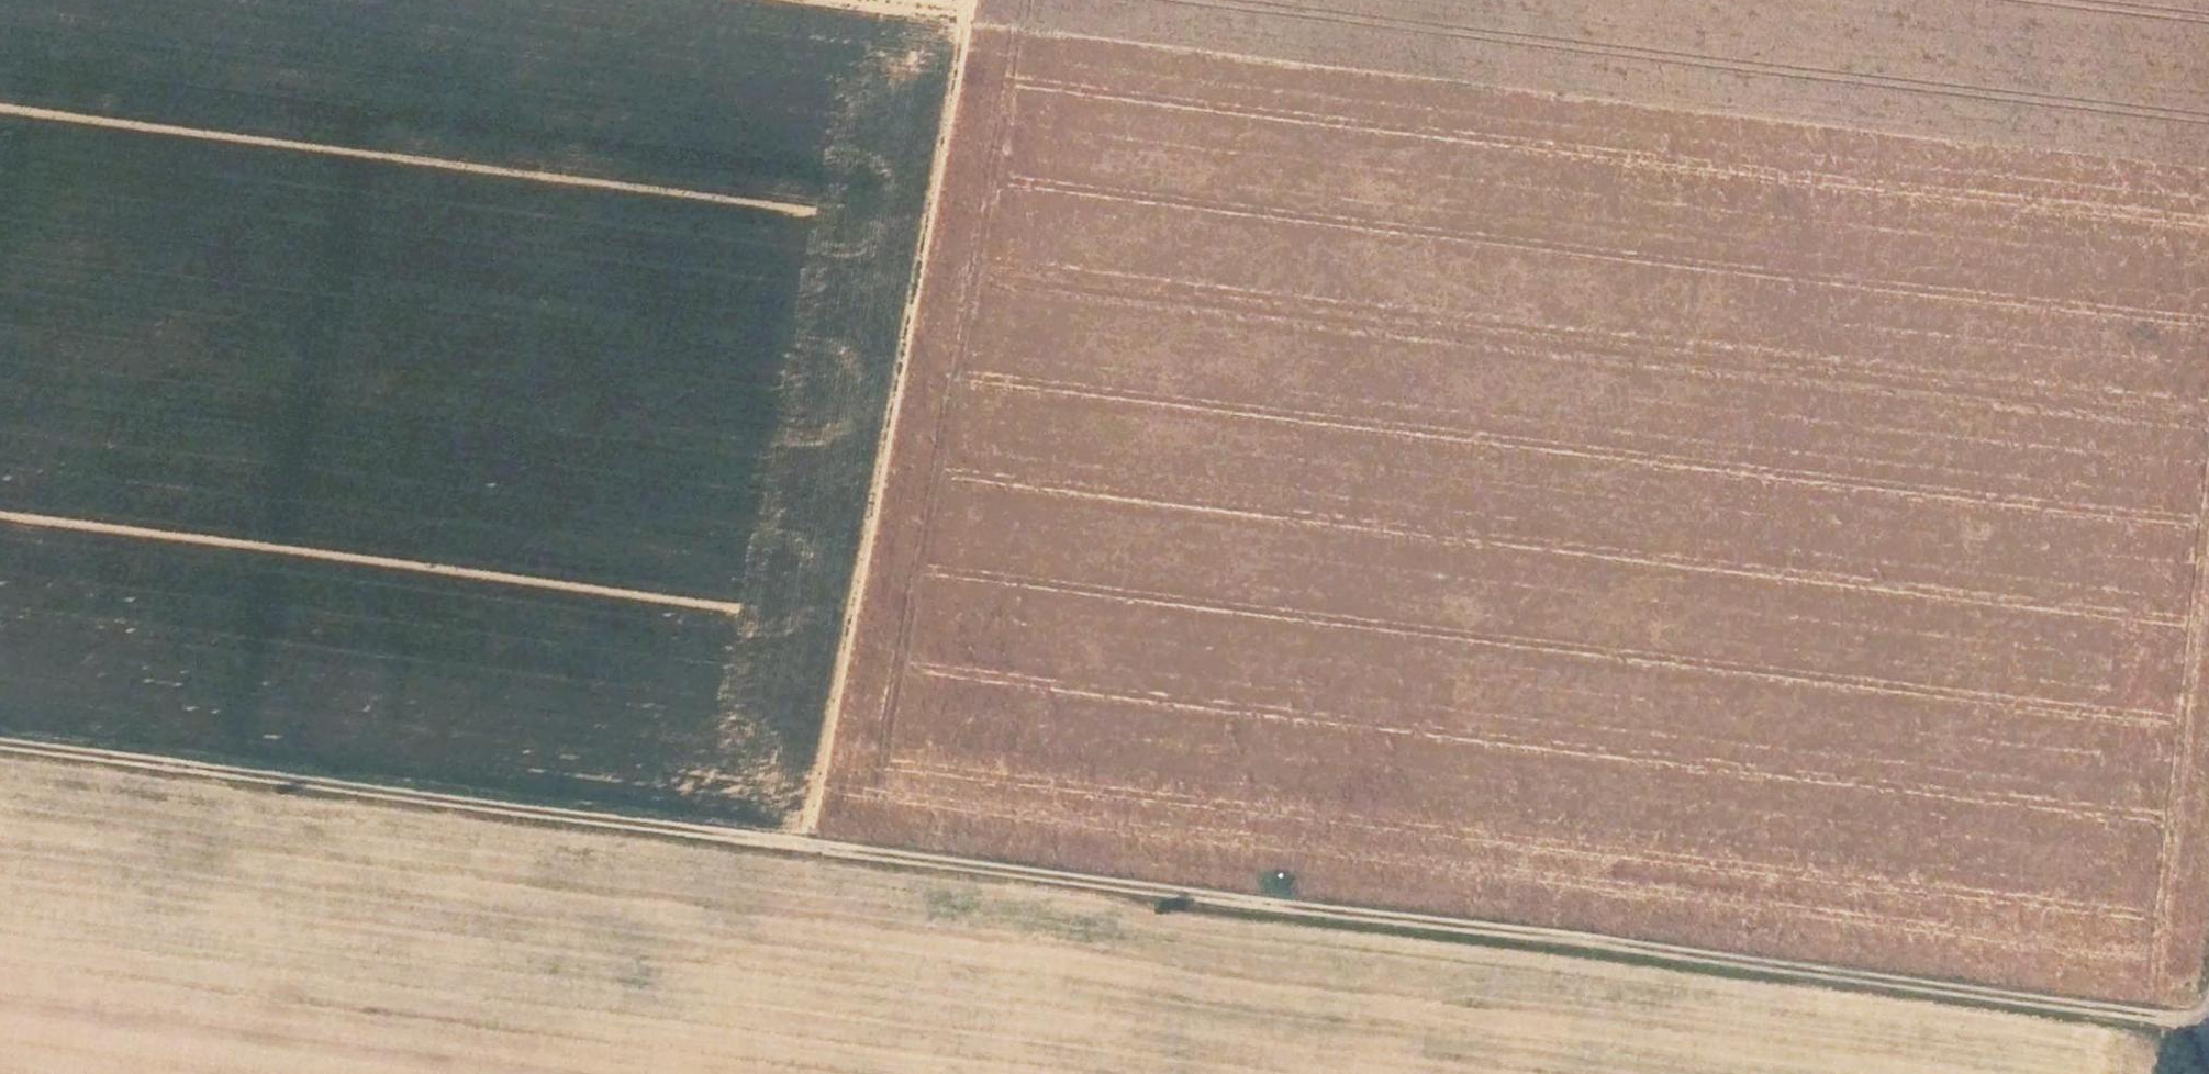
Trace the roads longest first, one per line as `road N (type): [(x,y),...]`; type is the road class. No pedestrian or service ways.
road 1 (track): [(0,741),(1897,979),(2208,1028)]

